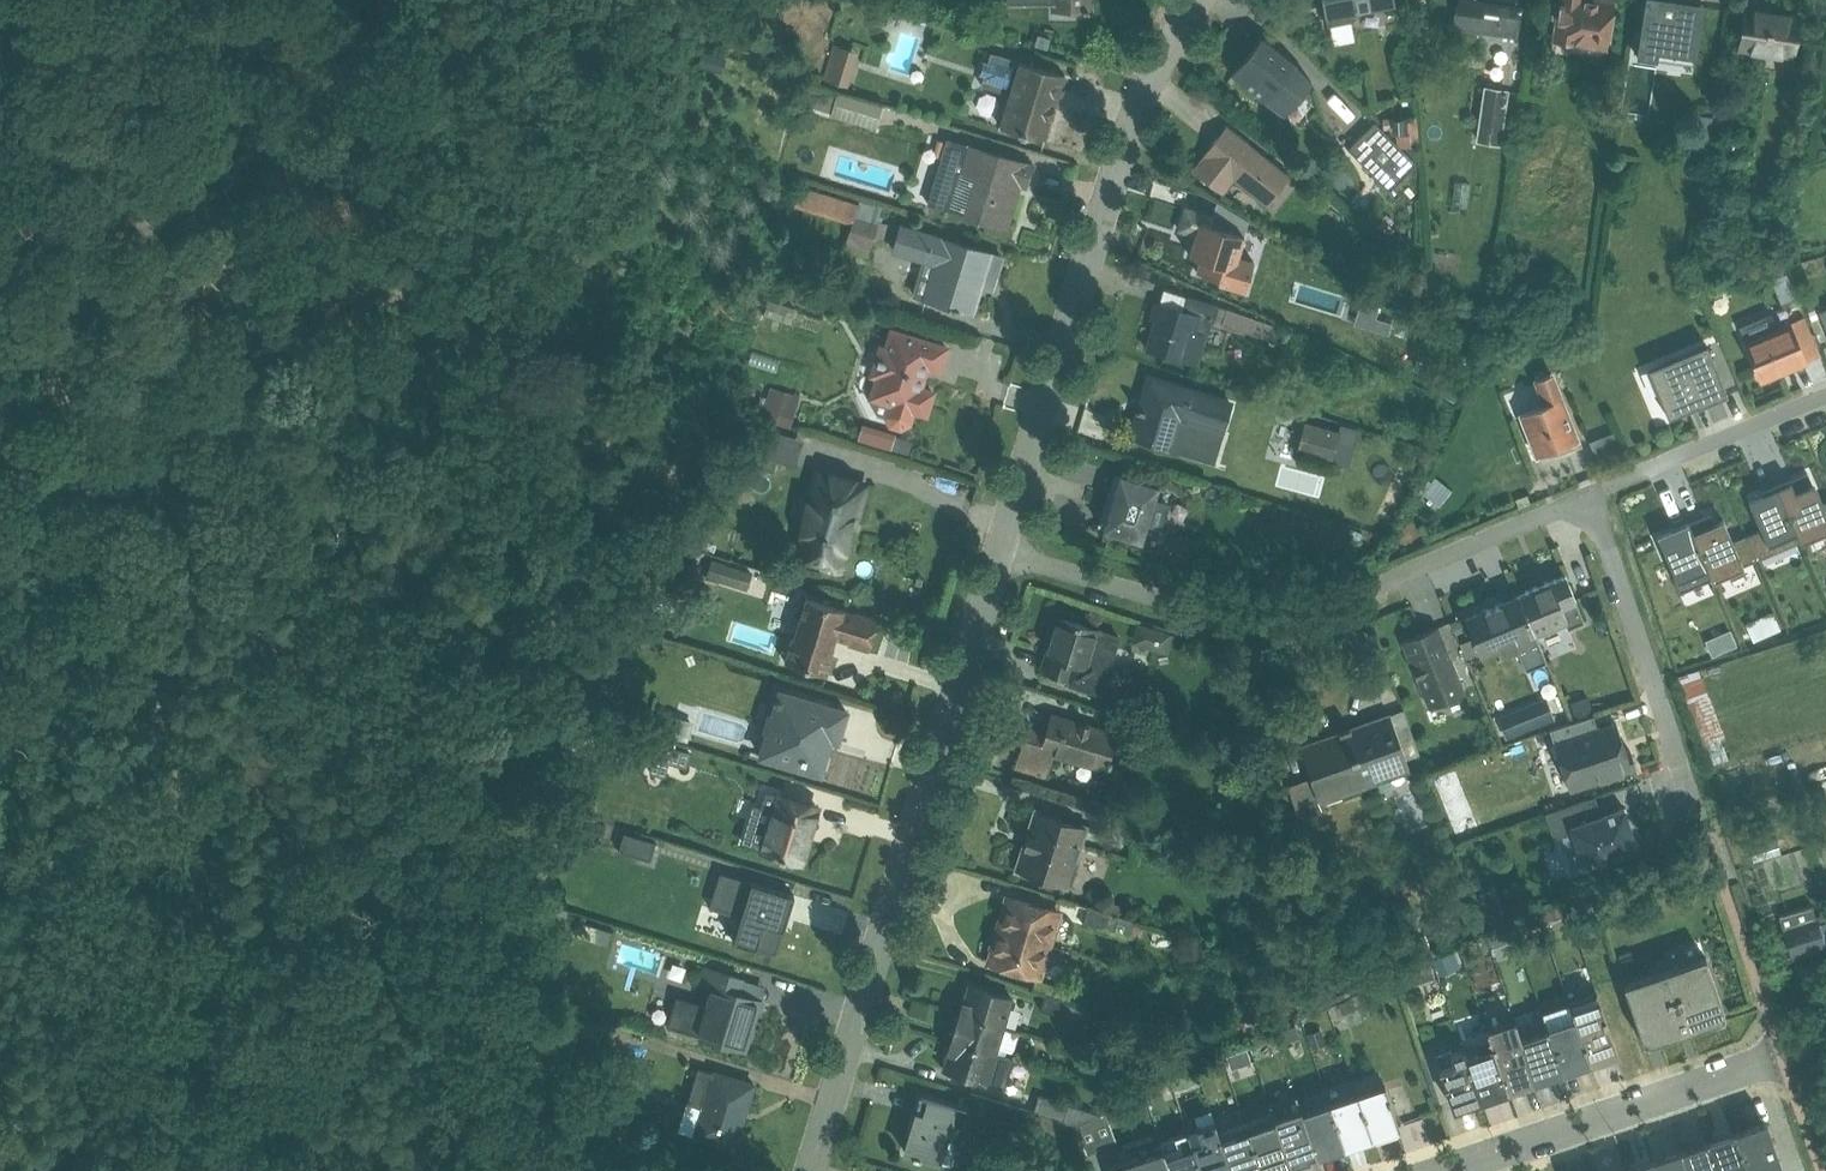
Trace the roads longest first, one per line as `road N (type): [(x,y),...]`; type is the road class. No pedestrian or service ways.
road 1 (residential): [(996,559),(812,1170)]
road 2 (residential): [(996,559),(1263,636),(1590,500)]
road 3 (residential): [(1198,0),(1160,52),(1112,179),(996,559)]
road 4 (residential): [(1590,500),(1699,830)]
road 5 (residential): [(1478,1170),(1782,1067)]
road 6 (residential): [(1590,500),(1825,401)]

